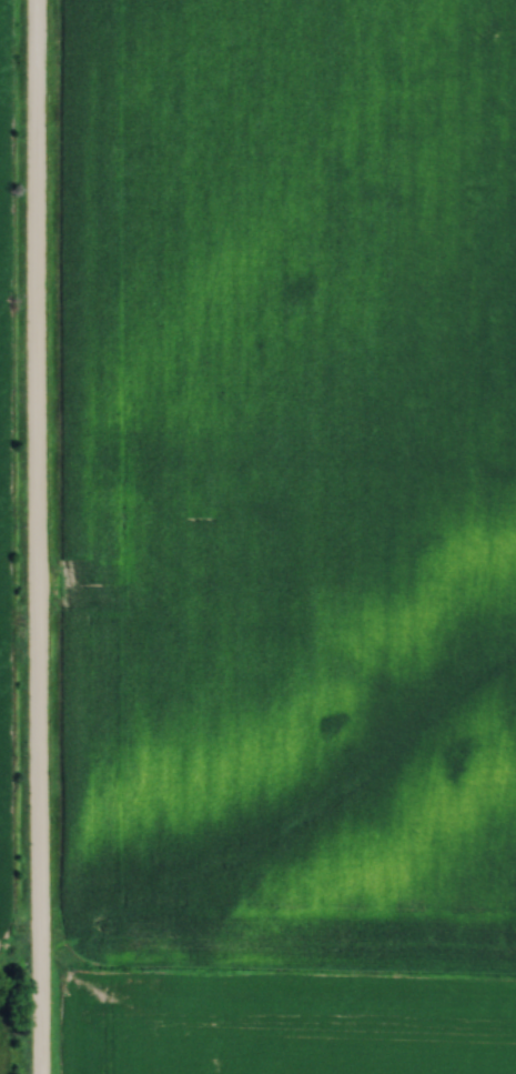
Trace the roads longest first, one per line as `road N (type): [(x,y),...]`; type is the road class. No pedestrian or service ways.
road 1 (residential): [(35,1073),(36,0)]

